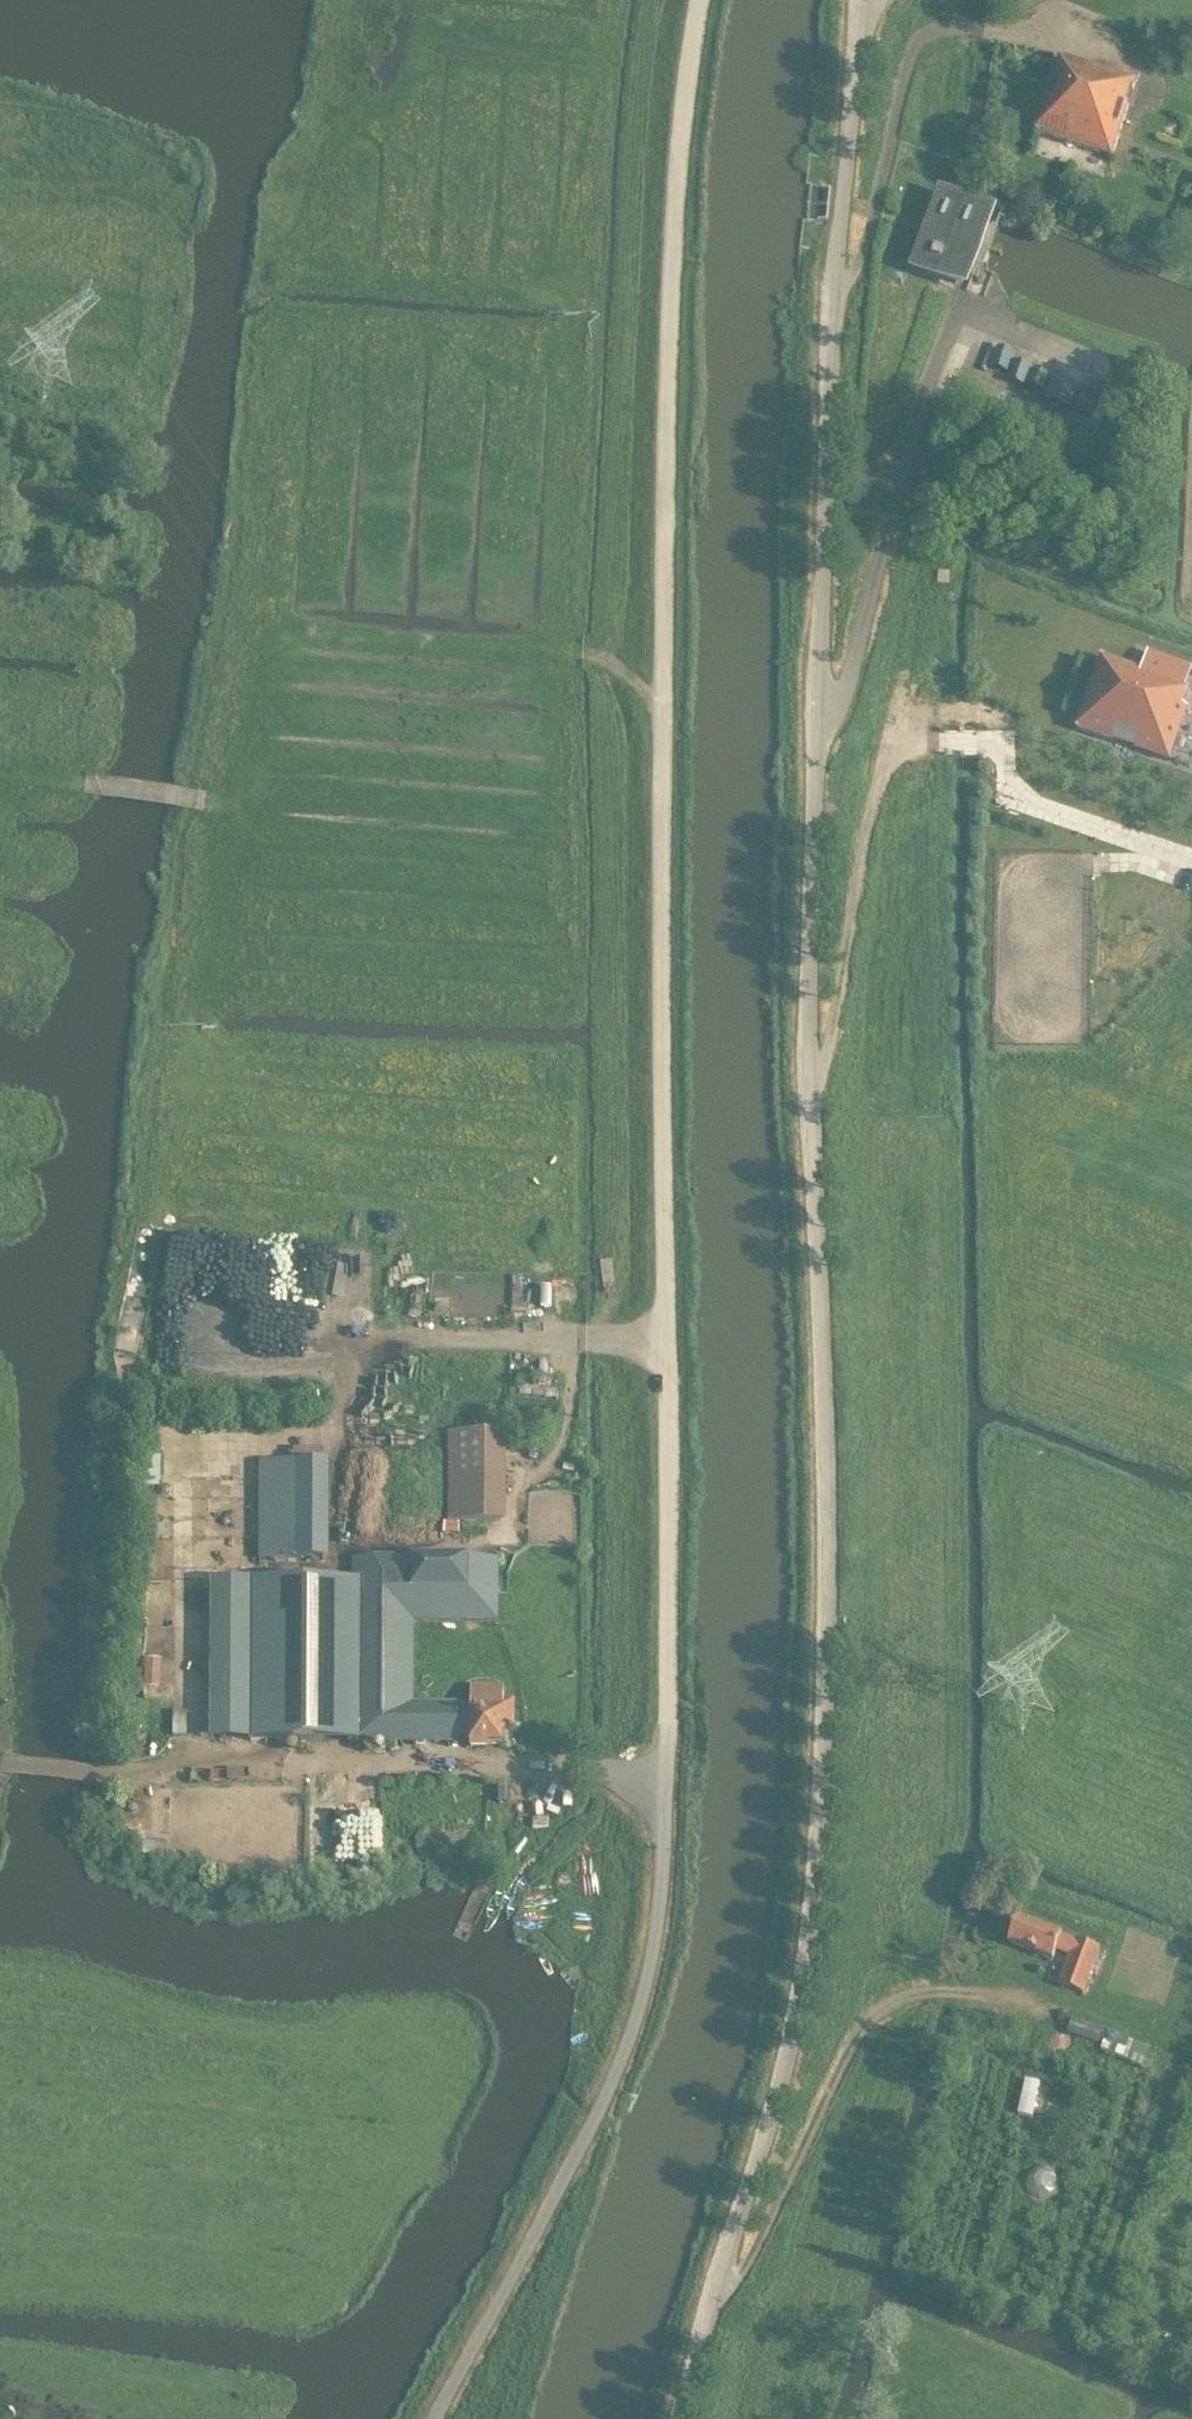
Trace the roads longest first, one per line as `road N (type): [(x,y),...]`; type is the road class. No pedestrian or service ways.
road 1 (unclassified): [(430,2418),(599,2112),(643,1995),(656,1934),(672,217),(698,0)]
road 2 (unclassified): [(678,2418),(785,2063),(822,1823),(822,1318),(810,1075),(817,714),(830,318),(862,0)]
road 3 (track): [(0,1762),(104,1769),(333,1763)]

